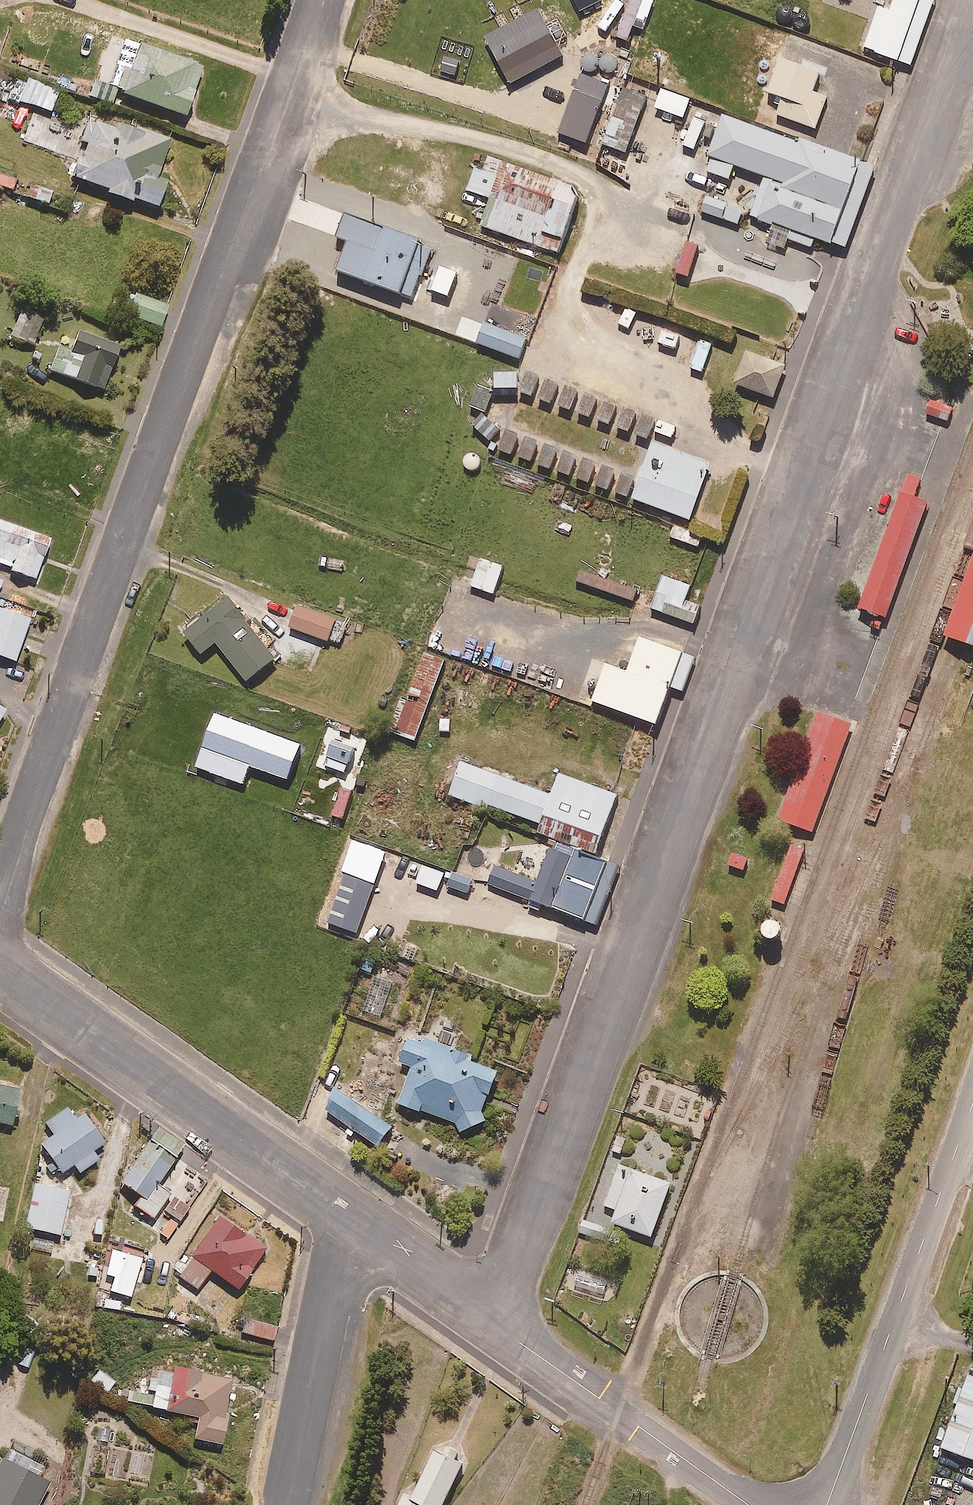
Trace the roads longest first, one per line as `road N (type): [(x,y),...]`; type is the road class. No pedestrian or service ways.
road 1 (residential): [(496,1325),(972,6)]
road 2 (residential): [(322,0),(0,897)]
road 3 (unclassified): [(0,969),(359,1226)]
road 4 (residential): [(827,1504),(972,1100)]
road 5 (unclassified): [(496,1325),(749,1504)]
road 6 (residential): [(359,1226),(339,1250),(291,1504)]
road 7 (unclassified): [(359,1226),(496,1325)]

